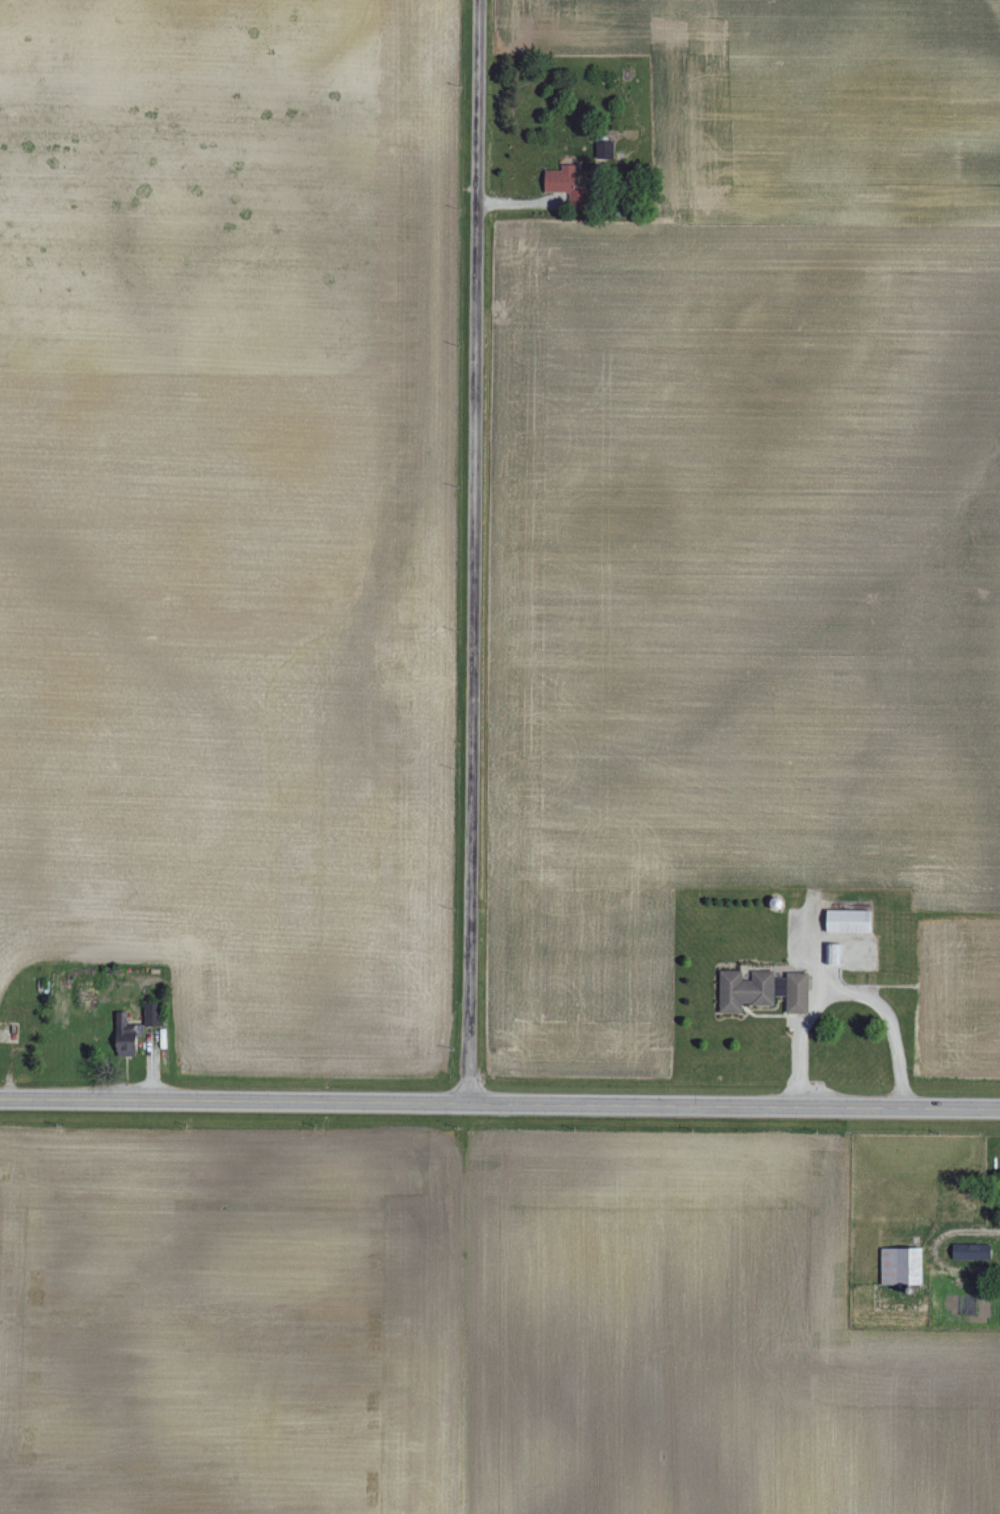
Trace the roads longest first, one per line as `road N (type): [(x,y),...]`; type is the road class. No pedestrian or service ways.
road 1 (residential): [(467,1107),(476,0)]
road 2 (primary): [(999,1111),(0,1103)]

